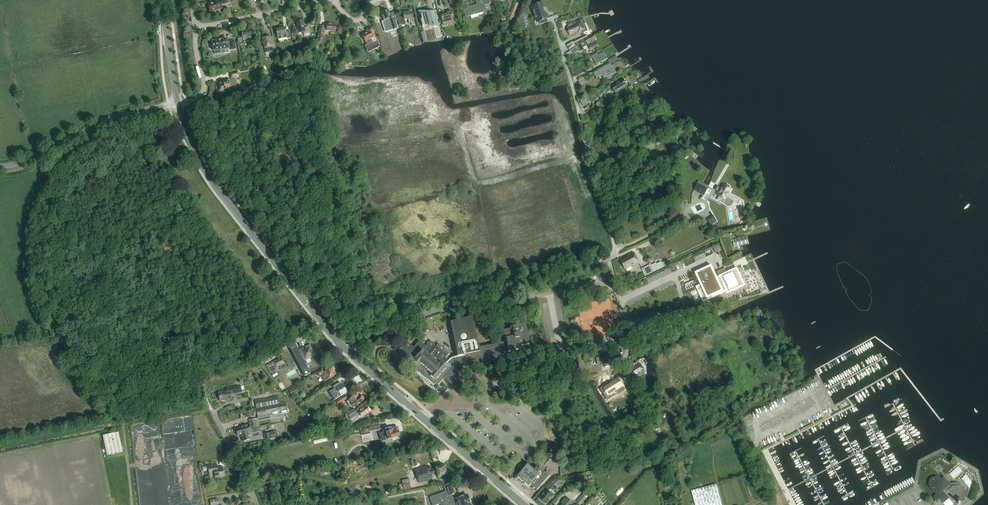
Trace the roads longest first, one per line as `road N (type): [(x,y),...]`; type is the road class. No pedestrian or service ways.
road 1 (unclassified): [(334,336),(446,295),(614,254),(556,24)]
road 2 (secondary): [(334,336),(219,189),(178,103)]
road 3 (secondary): [(527,504),(334,336)]
road 4 (unclassified): [(0,166),(109,121),(178,103)]
road 5 (unclassified): [(195,28),(335,0)]

